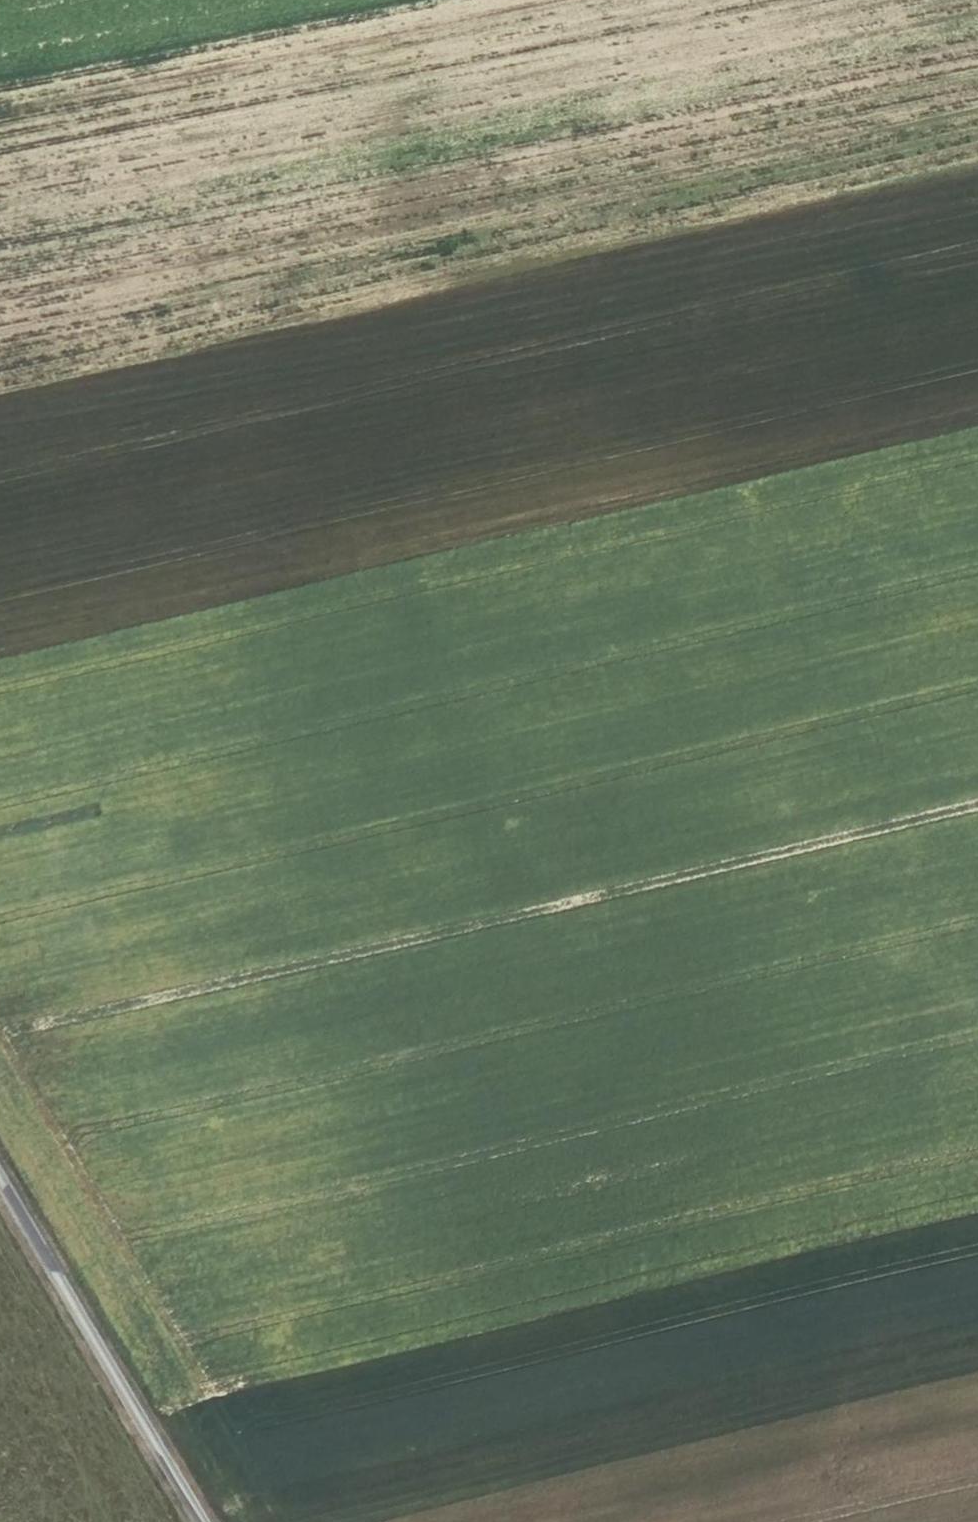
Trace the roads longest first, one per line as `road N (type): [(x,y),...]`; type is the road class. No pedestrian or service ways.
road 1 (unclassified): [(0,1183),(203,1521)]

